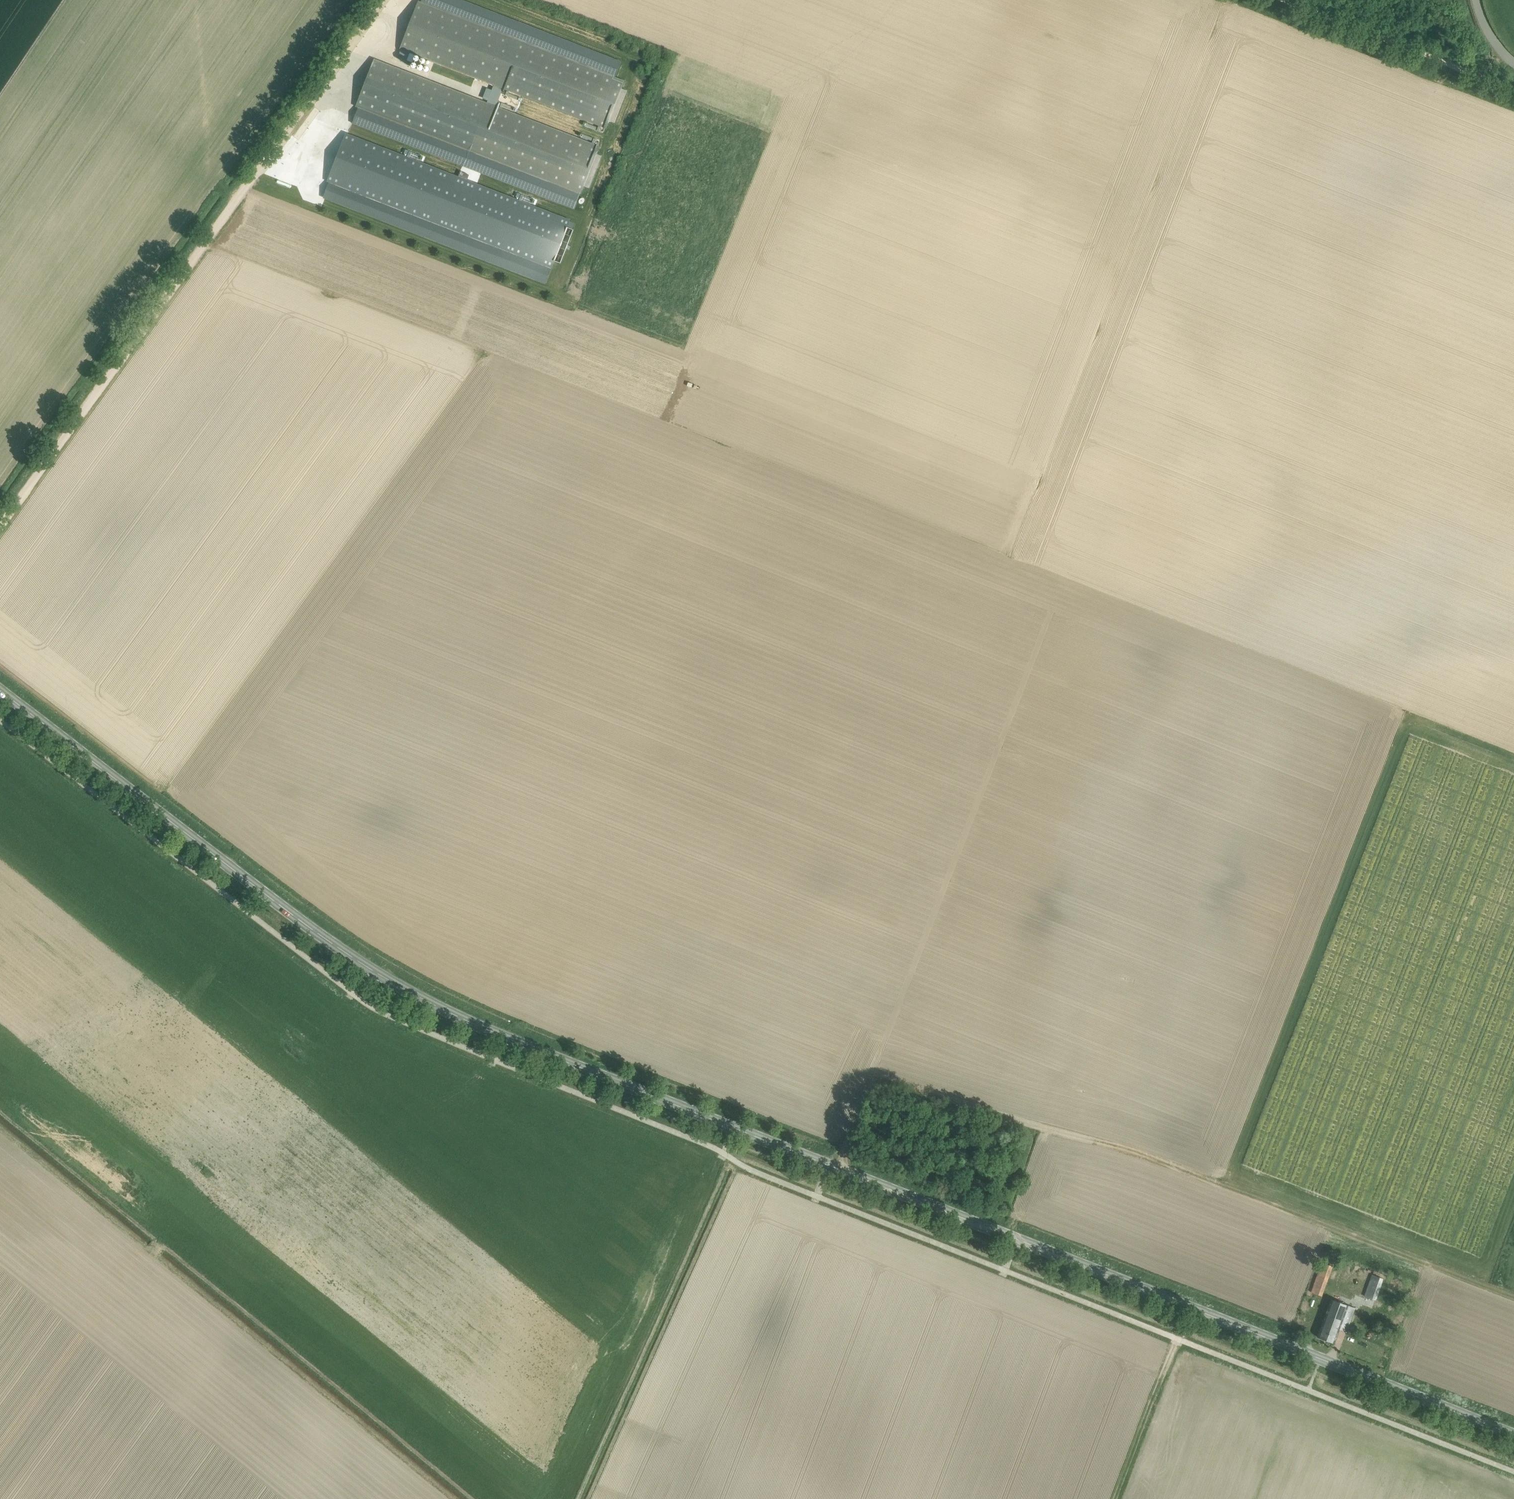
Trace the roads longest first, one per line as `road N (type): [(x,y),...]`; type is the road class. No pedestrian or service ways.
road 1 (tertiary): [(1513,1431),(426,1007),(378,983),(0,690)]
road 2 (track): [(0,525),(379,0)]
road 3 (track): [(1274,0),(1513,90)]

